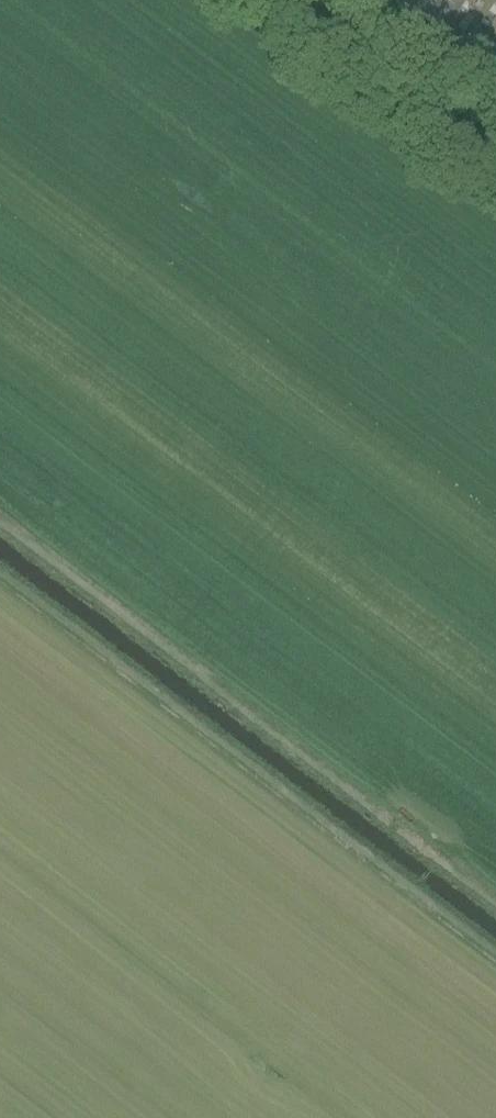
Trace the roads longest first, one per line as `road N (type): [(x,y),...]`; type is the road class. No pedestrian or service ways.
road 1 (unclassified): [(495,165),(284,0)]

